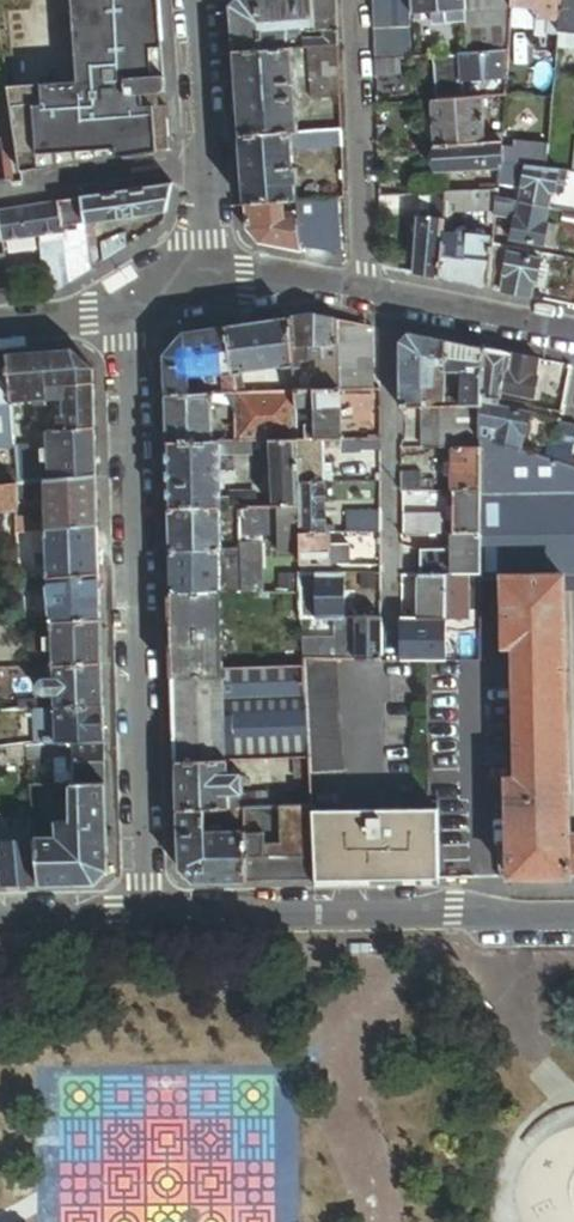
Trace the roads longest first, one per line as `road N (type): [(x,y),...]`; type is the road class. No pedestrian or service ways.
road 1 (residential): [(147,910),(127,343),(169,291)]
road 2 (residential): [(573,908),(147,910)]
road 3 (residential): [(169,291),(246,282),(321,286),(573,337)]
road 4 (residential): [(169,291),(209,241),(194,0)]
road 5 (residential): [(0,322),(88,314),(169,291)]
road 6 (residential): [(147,910),(0,914)]

